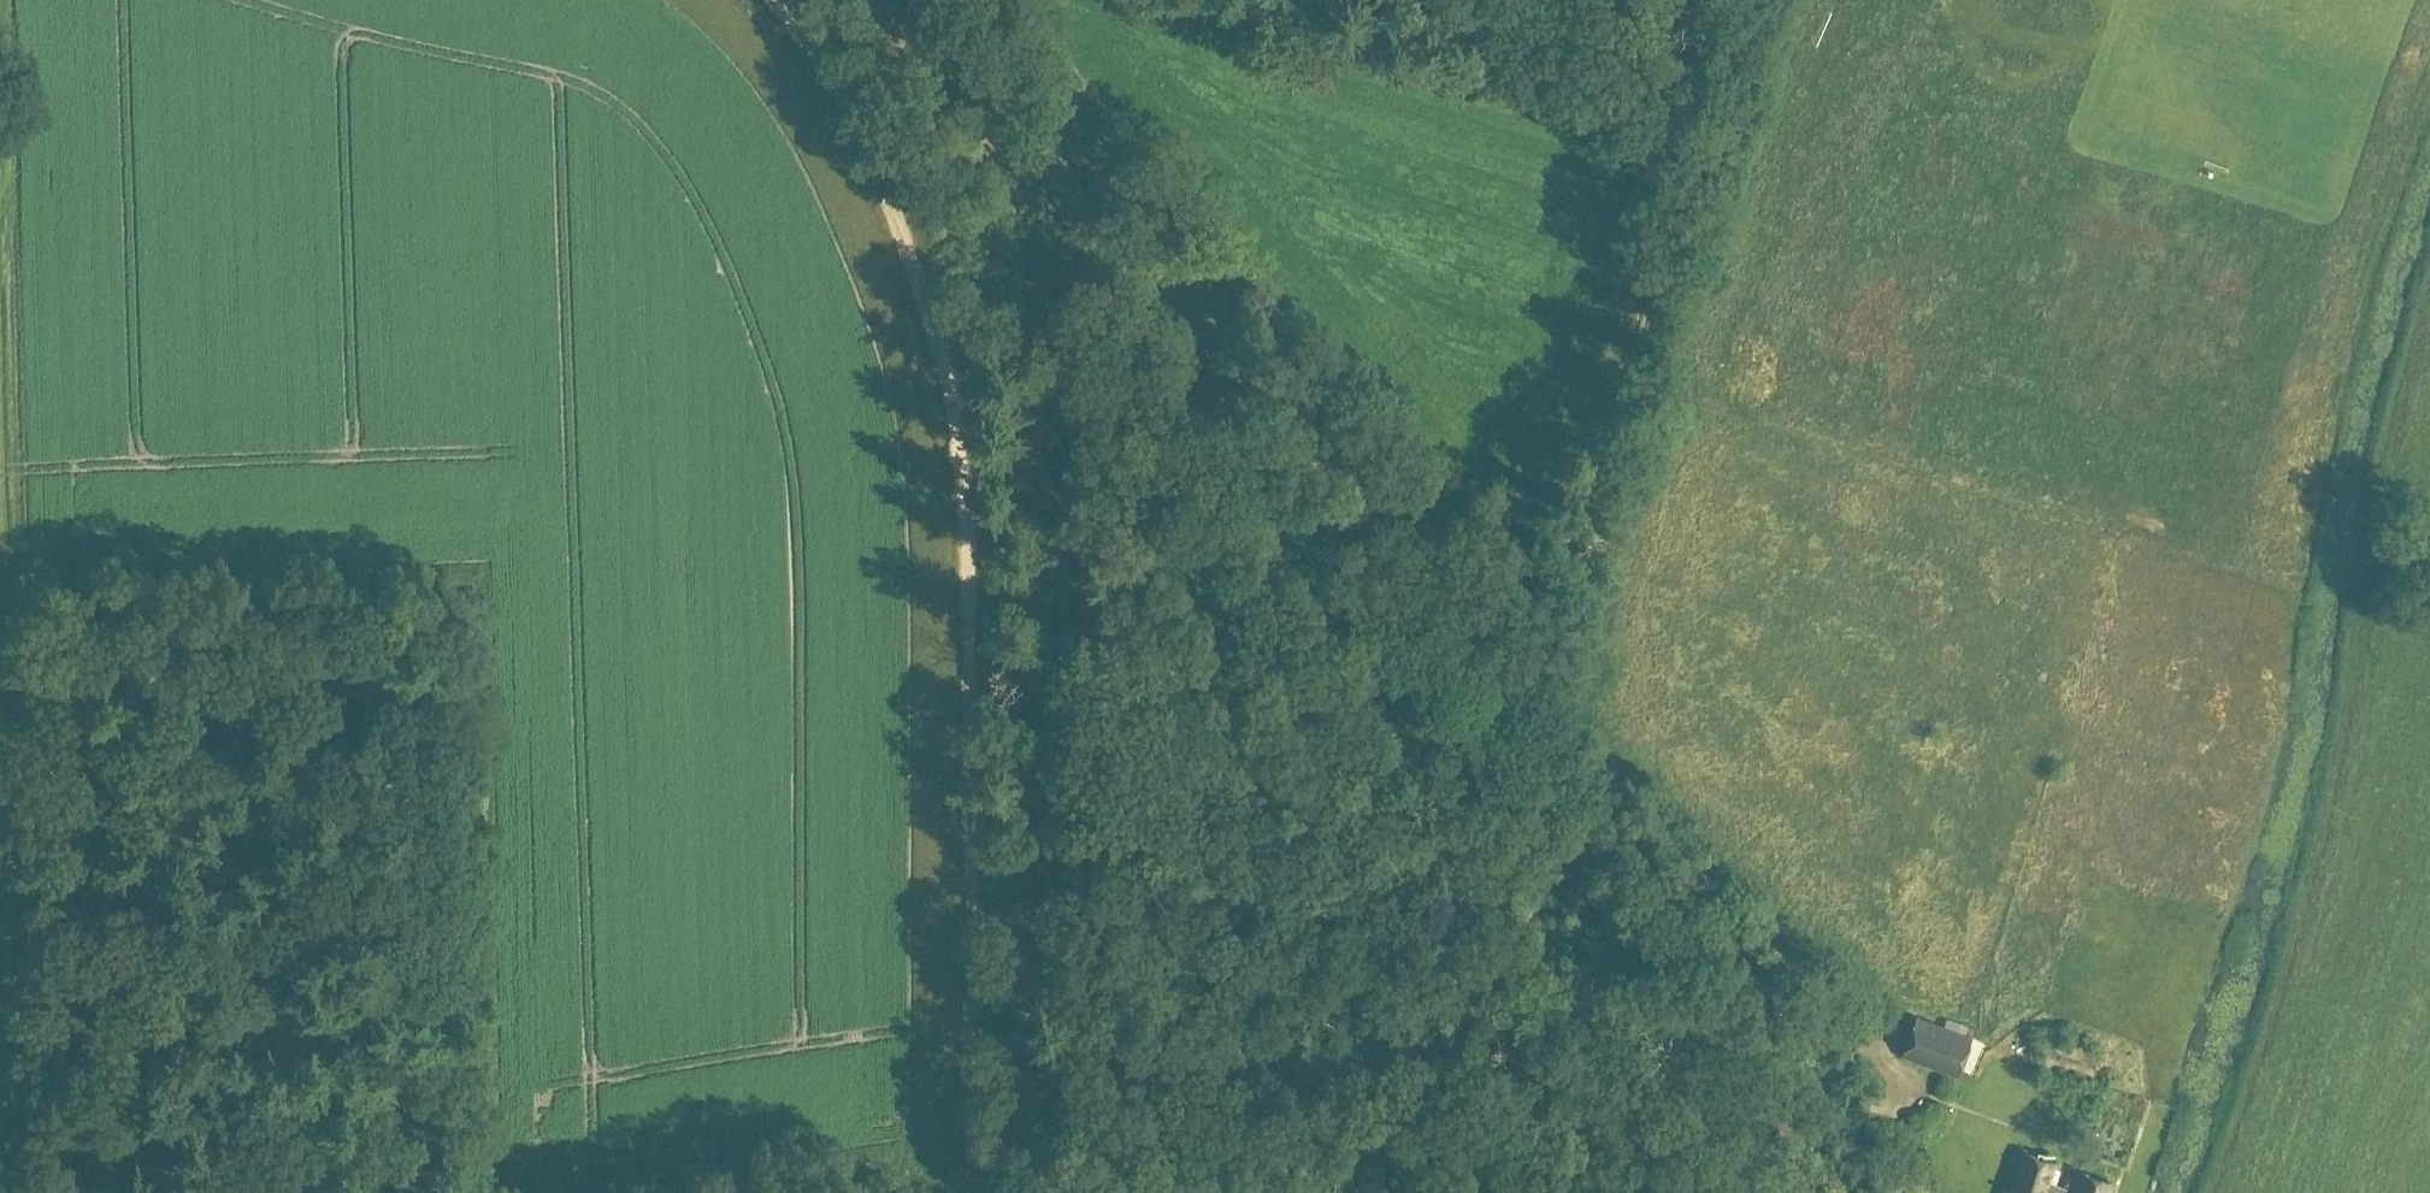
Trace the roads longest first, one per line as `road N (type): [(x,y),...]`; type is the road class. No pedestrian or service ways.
road 1 (track): [(980,1166),(971,612),(946,354),(893,198),(814,49),(773,0)]
road 2 (track): [(1743,0),(1525,686),(1834,1025)]
road 3 (track): [(1525,686),(954,0)]
road 4 (track): [(8,500),(0,64)]
road 5 (track): [(952,0),(900,61),(845,103)]
road 6 (track): [(1108,1192),(980,1166)]

